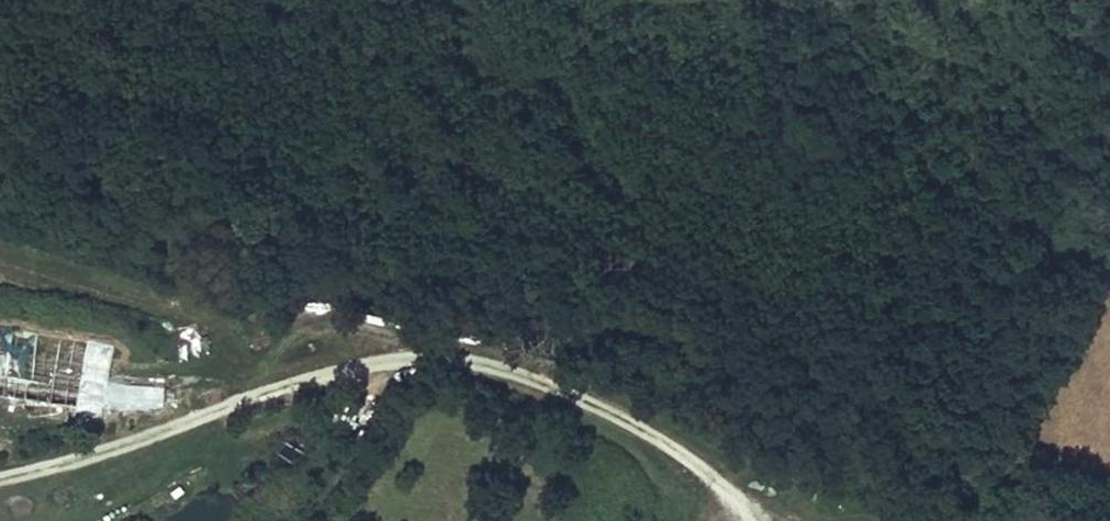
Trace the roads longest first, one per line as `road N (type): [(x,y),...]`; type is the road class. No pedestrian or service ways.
road 1 (track): [(0,475),(326,376),(416,357),(511,371),(677,443),(749,520)]

